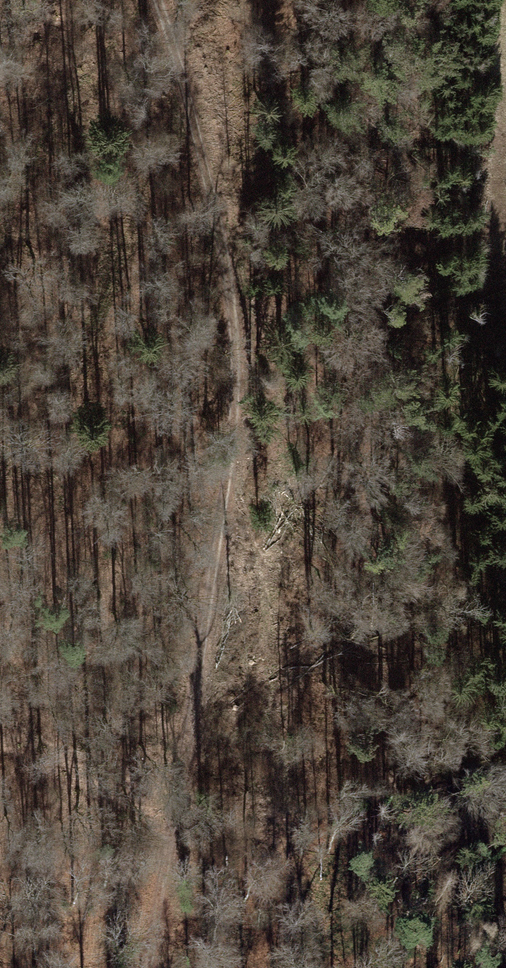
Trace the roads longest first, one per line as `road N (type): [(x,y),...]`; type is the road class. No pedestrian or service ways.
road 1 (track): [(162,0),(231,247),(235,413),(207,667),(153,967)]
road 2 (track): [(232,311),(296,420),(312,967)]
road 3 (track): [(174,0),(57,302),(0,394)]

